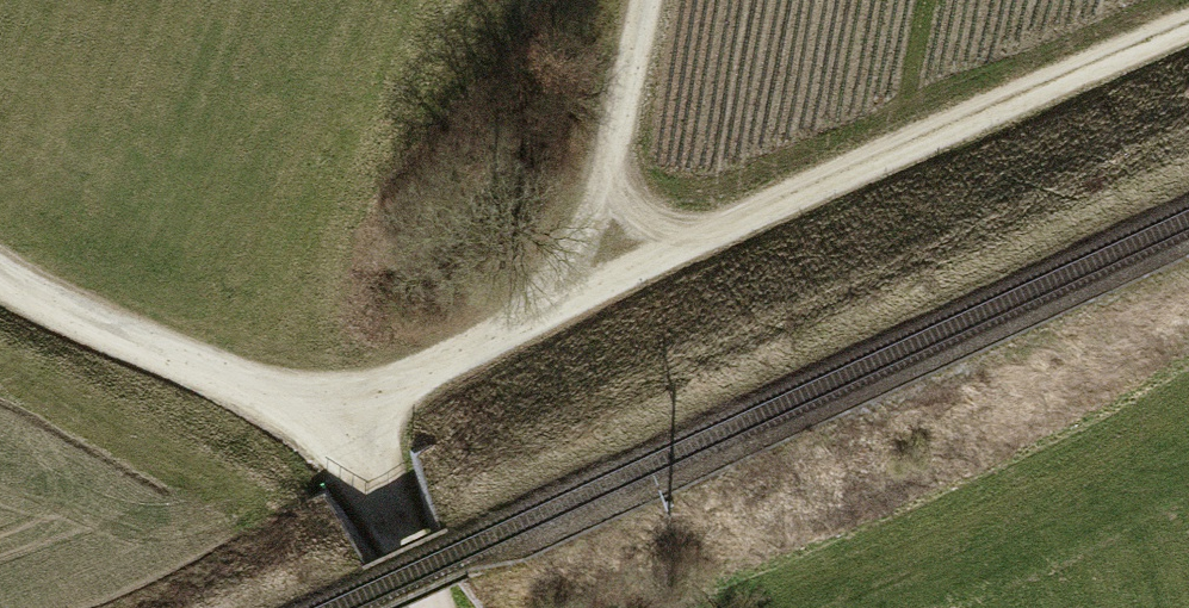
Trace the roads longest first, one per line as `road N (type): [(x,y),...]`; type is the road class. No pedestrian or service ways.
road 1 (track): [(359,398),(1188,18)]
road 2 (track): [(0,267),(36,296),(244,385),(359,398)]
road 3 (track): [(650,0),(576,298)]
road 4 (track): [(414,607),(359,398)]

